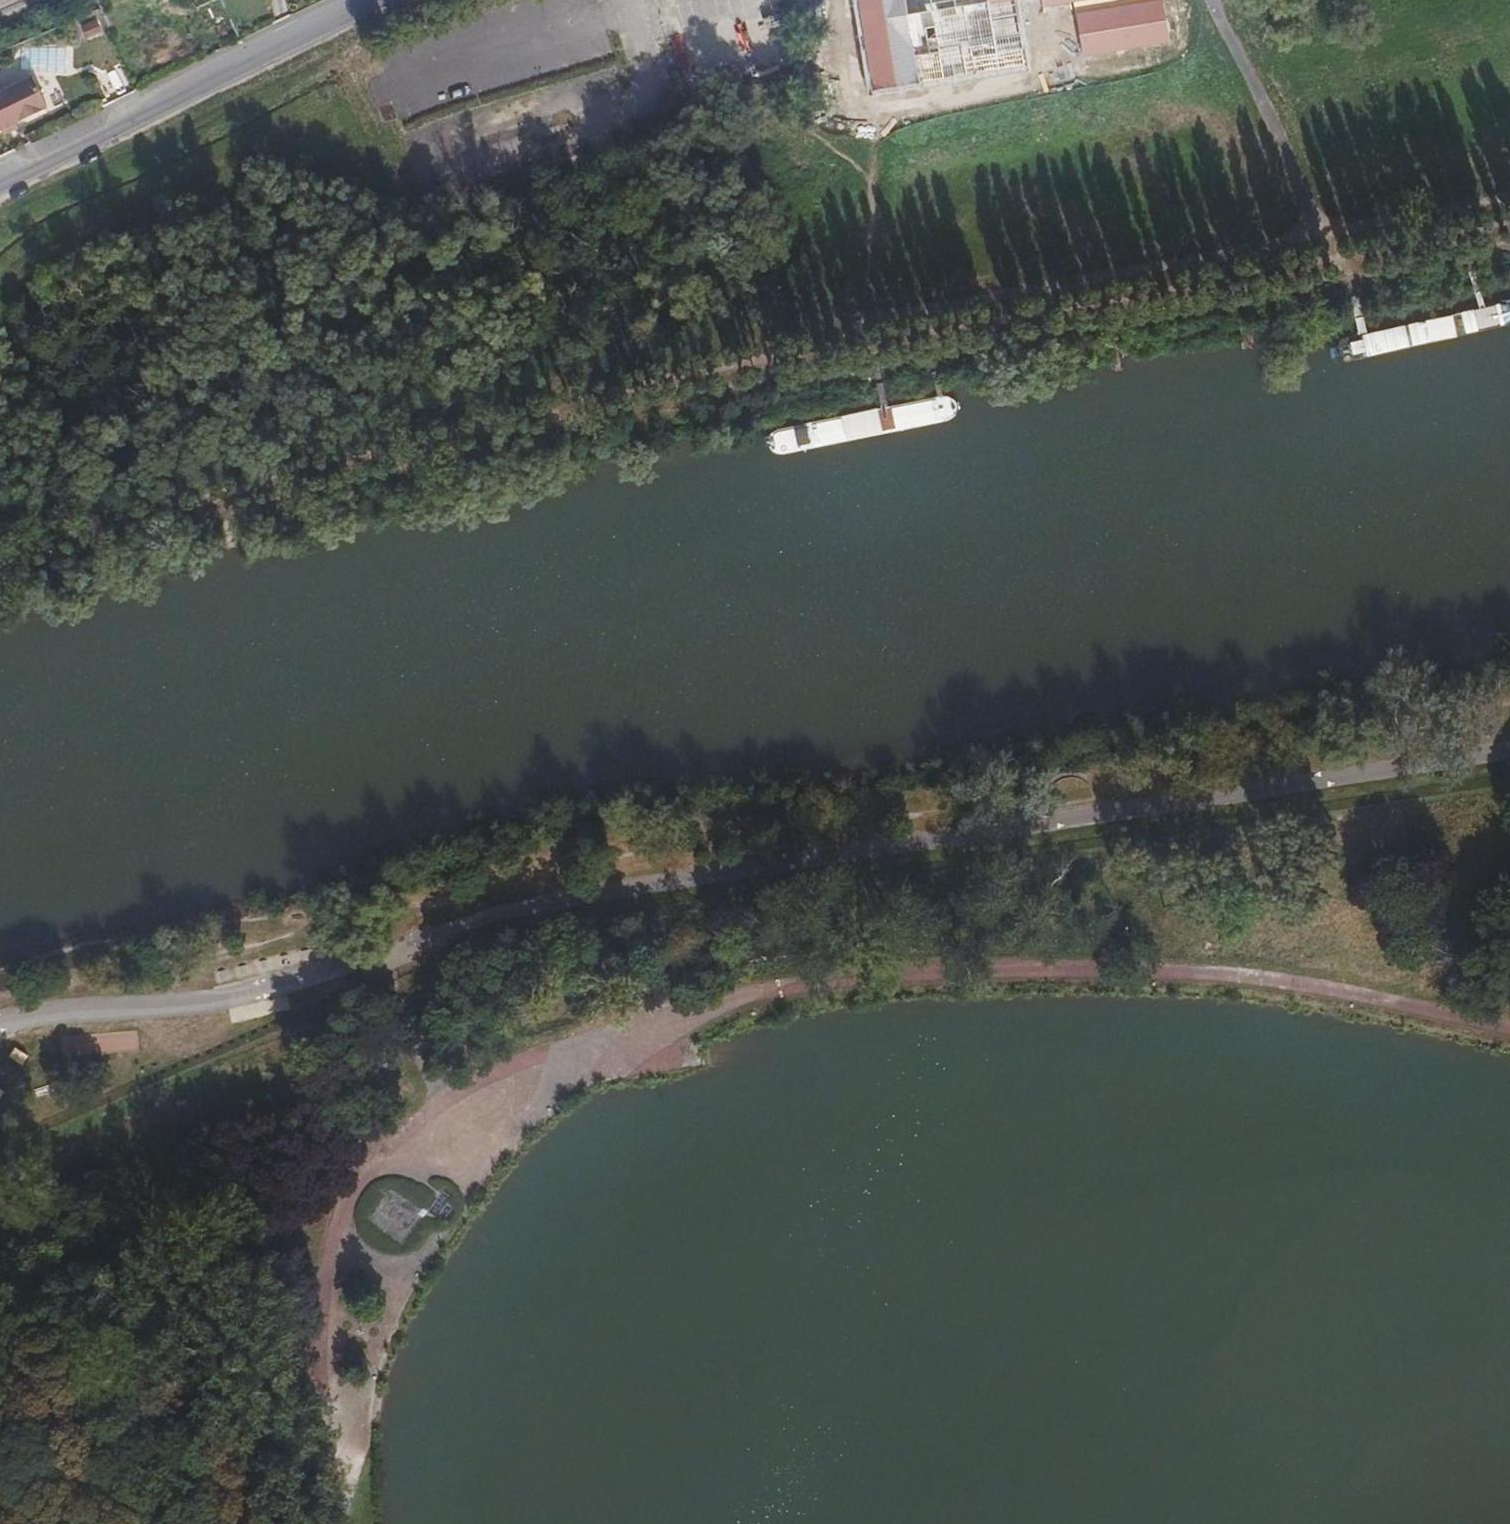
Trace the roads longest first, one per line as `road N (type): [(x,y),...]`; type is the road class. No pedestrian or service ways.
road 1 (track): [(1509,1026),(1292,980),(1183,968),(881,973),(730,997),(586,1036),(459,1086),(364,1177),(328,1249),(323,1329),(298,1382),(290,1450),(316,1523)]
road 2 (residential): [(0,176),(370,0)]
road 3 (residential): [(0,1028),(382,958)]

